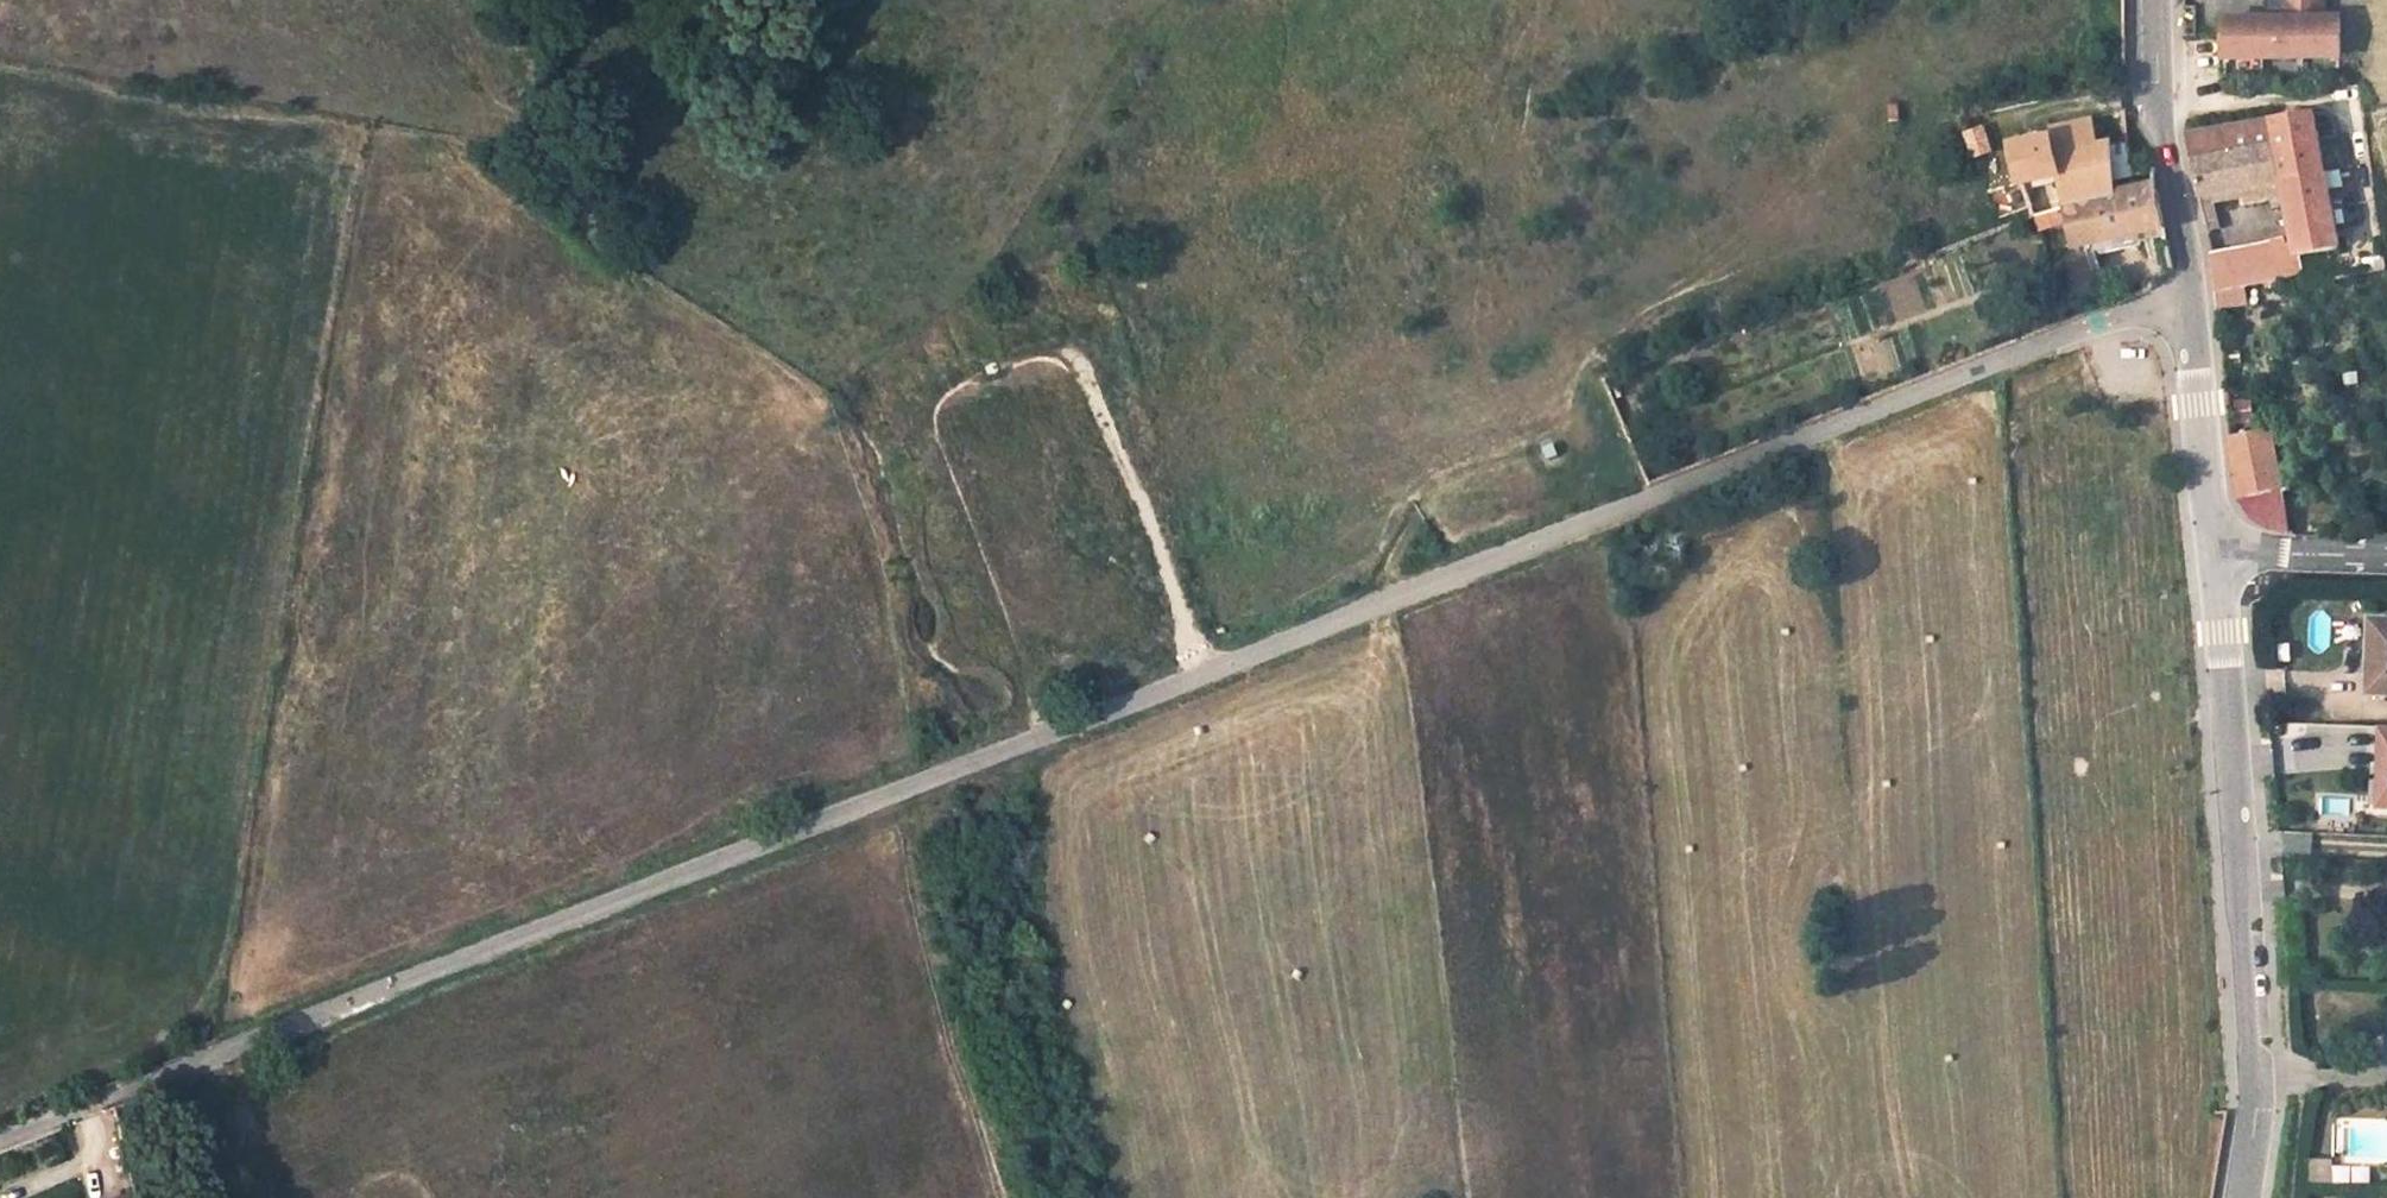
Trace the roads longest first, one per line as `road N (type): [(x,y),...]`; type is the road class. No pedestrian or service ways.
road 1 (unclassified): [(0,1139),(2197,292)]
road 2 (unclassified): [(2225,546),(2270,1045),(2270,1087),(2246,1197)]
road 3 (unclassified): [(2157,0),(2162,118),(2197,292)]
road 4 (unclassified): [(2197,292),(2225,546)]
road 5 (unclassified): [(2225,546),(2386,555)]

